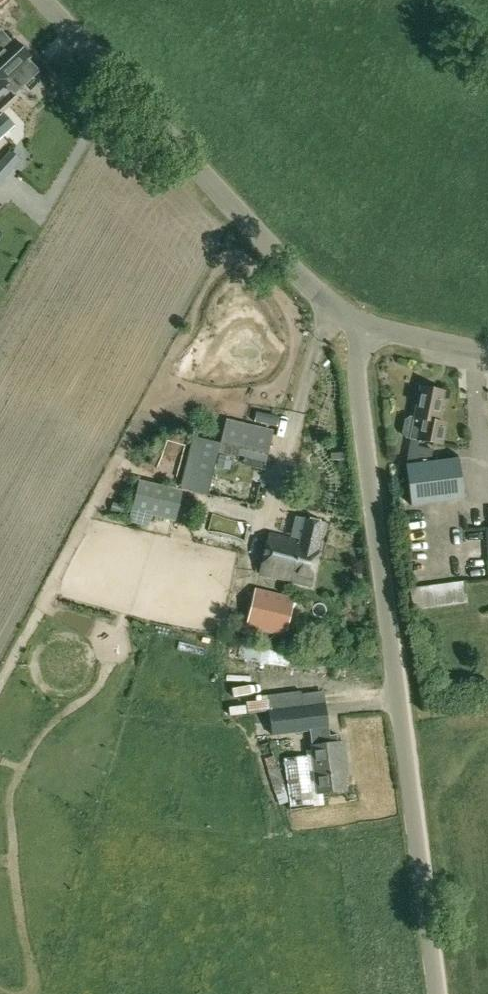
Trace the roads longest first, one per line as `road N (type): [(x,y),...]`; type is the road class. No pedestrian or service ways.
road 1 (unclassified): [(437,993),(354,322)]
road 2 (tertiary): [(354,322),(307,286),(39,0)]
road 3 (tertiary): [(487,353),(354,322)]

